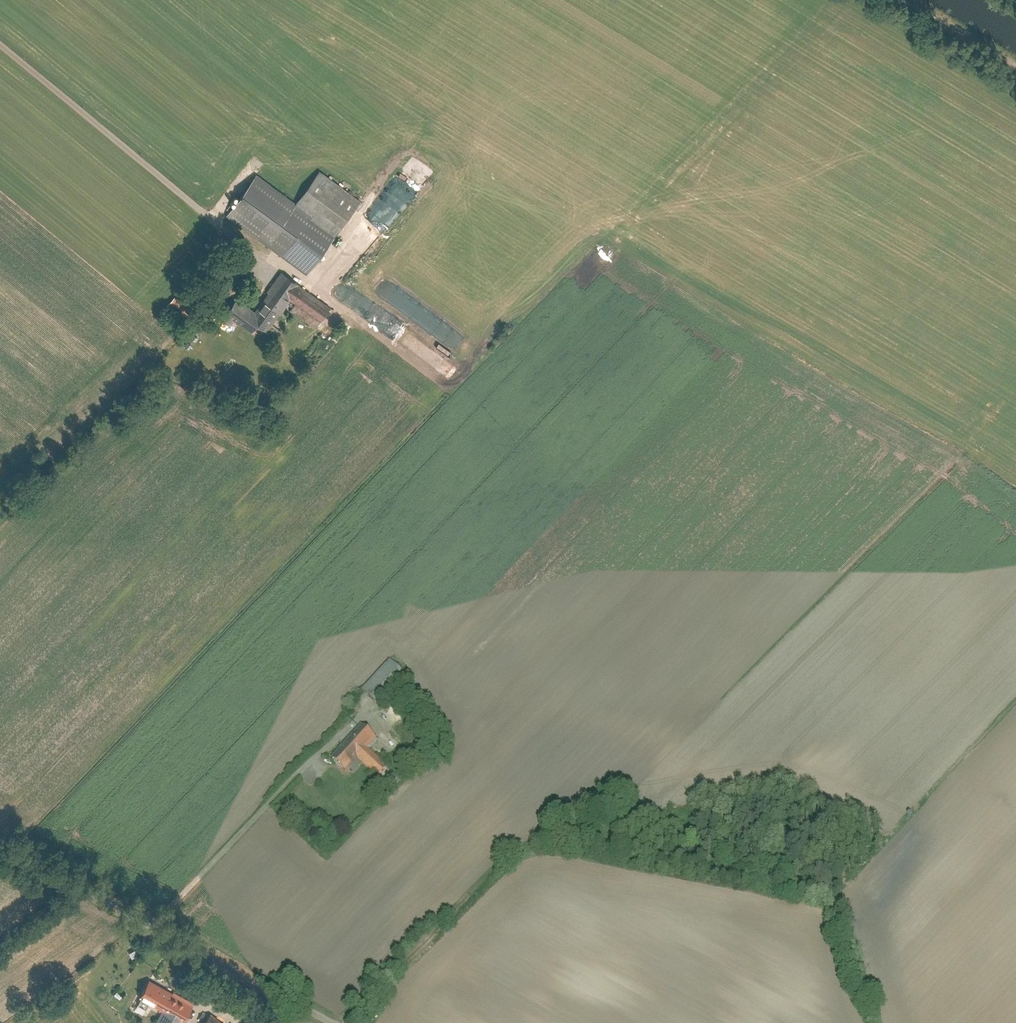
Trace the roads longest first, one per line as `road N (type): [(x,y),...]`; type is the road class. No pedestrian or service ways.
road 1 (unclassified): [(335,1022),(0,843)]

